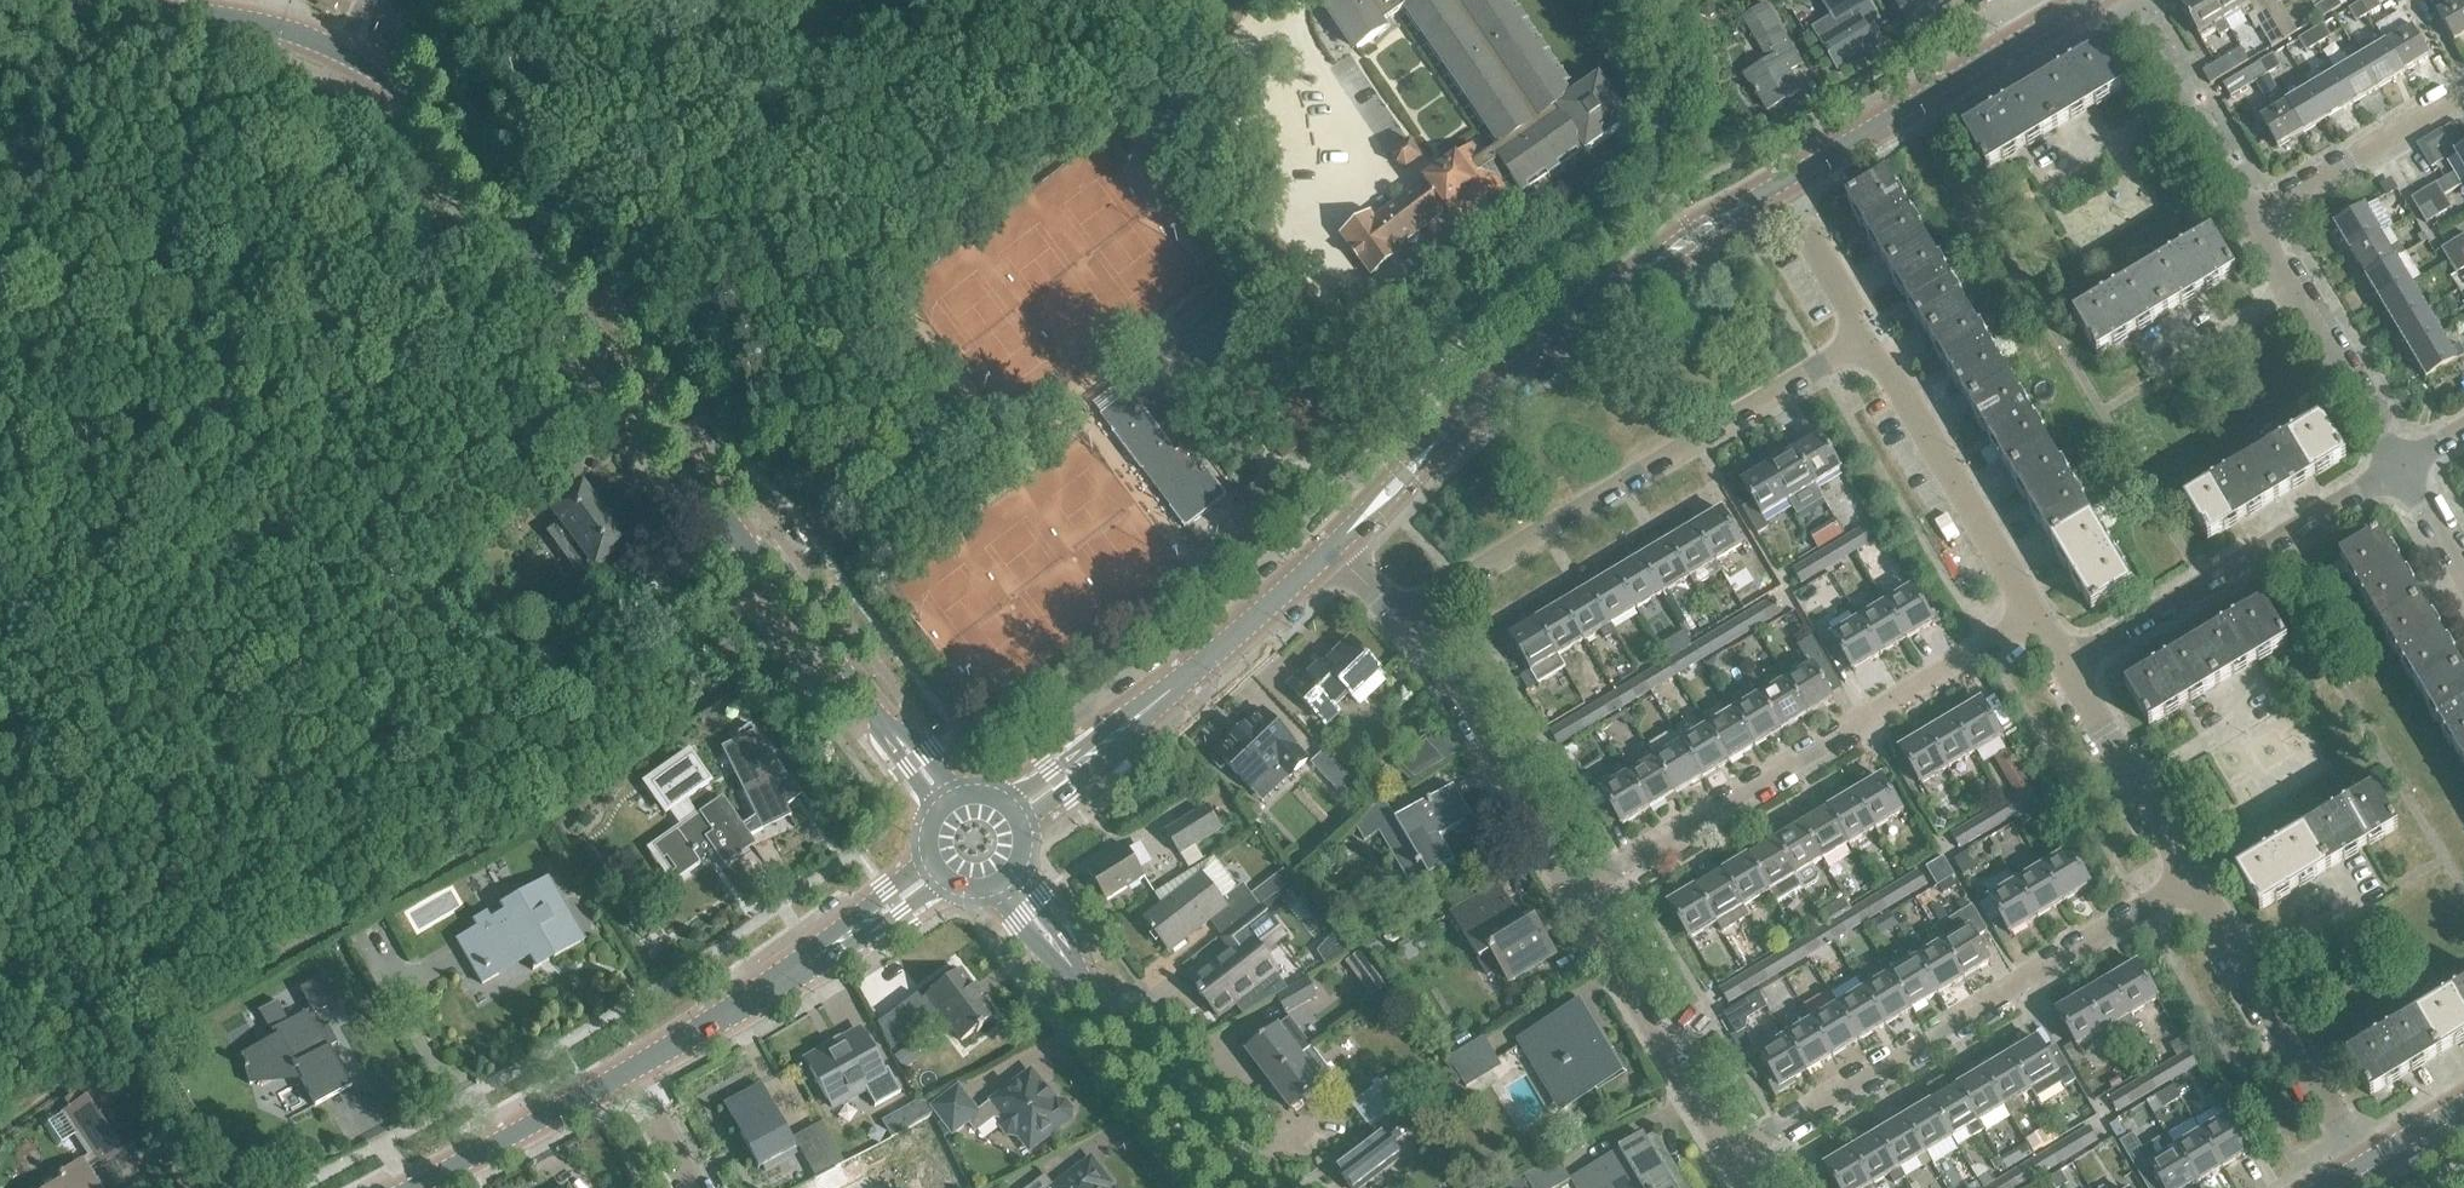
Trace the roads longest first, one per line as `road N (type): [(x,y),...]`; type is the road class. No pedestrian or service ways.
road 1 (tertiary): [(945,806),(394,86),(342,53)]
road 2 (secondary): [(1329,548),(1533,349),(1780,184)]
road 3 (residential): [(1405,616),(1865,337)]
road 4 (residential): [(1574,893),(2035,619)]
road 5 (residential): [(1728,1158),(2187,881)]
road 6 (secondary): [(1014,815),(1061,785),(1329,548)]
road 7 (tertiary): [(1241,1187),(1007,875)]
road 8 (residential): [(2066,668),(2395,467)]
road 9 (secondary): [(629,1079),(940,871)]
road 10 (secondary): [(1780,184),(2087,0)]
road 11 (residential): [(2359,1167),(2187,881)]
road 12 (residential): [(2035,619),(1865,337)]
road 13 (residential): [(1574,893),(1405,616)]
road 14 (residential): [(1728,1158),(1574,893)]
road 15 (residential): [(2395,467),(2250,217)]
road 16 (residential): [(2250,217),(2120,0)]
road 17 (residential): [(2250,217),(2463,88)]
road 18 (residential): [(2187,881),(2066,668)]
road 19 (secondary): [(420,1187),(629,1079)]
road 20 (tertiary): [(285,31),(99,0)]
road 21 (residential): [(1865,337),(1780,184)]
road 22 (residential): [(2463,577),(2395,467)]
road 23 (residential): [(687,1187),(629,1079)]
road 24 (tertiary): [(2359,1167),(2463,1105)]

